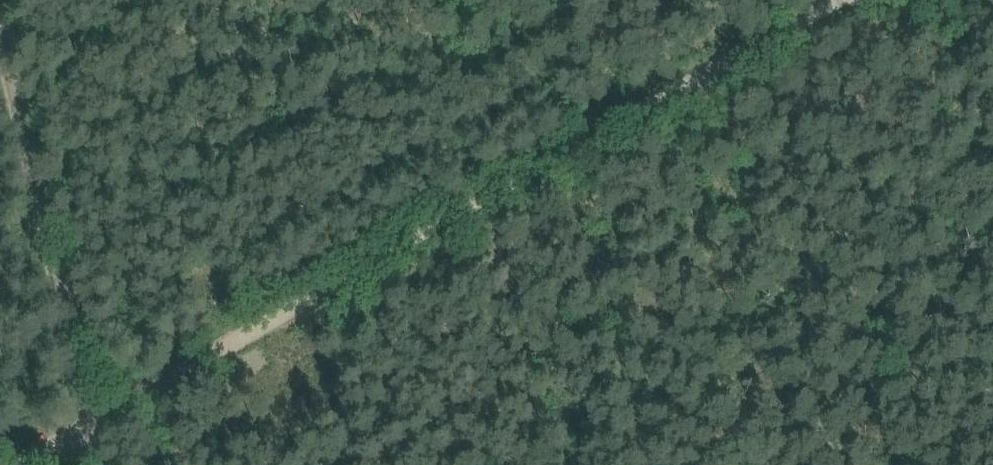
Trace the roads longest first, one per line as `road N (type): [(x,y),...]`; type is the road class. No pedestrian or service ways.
road 1 (unclassified): [(97,431),(842,0)]
road 2 (unclassified): [(97,431),(0,3)]
road 3 (track): [(992,174),(891,0)]

